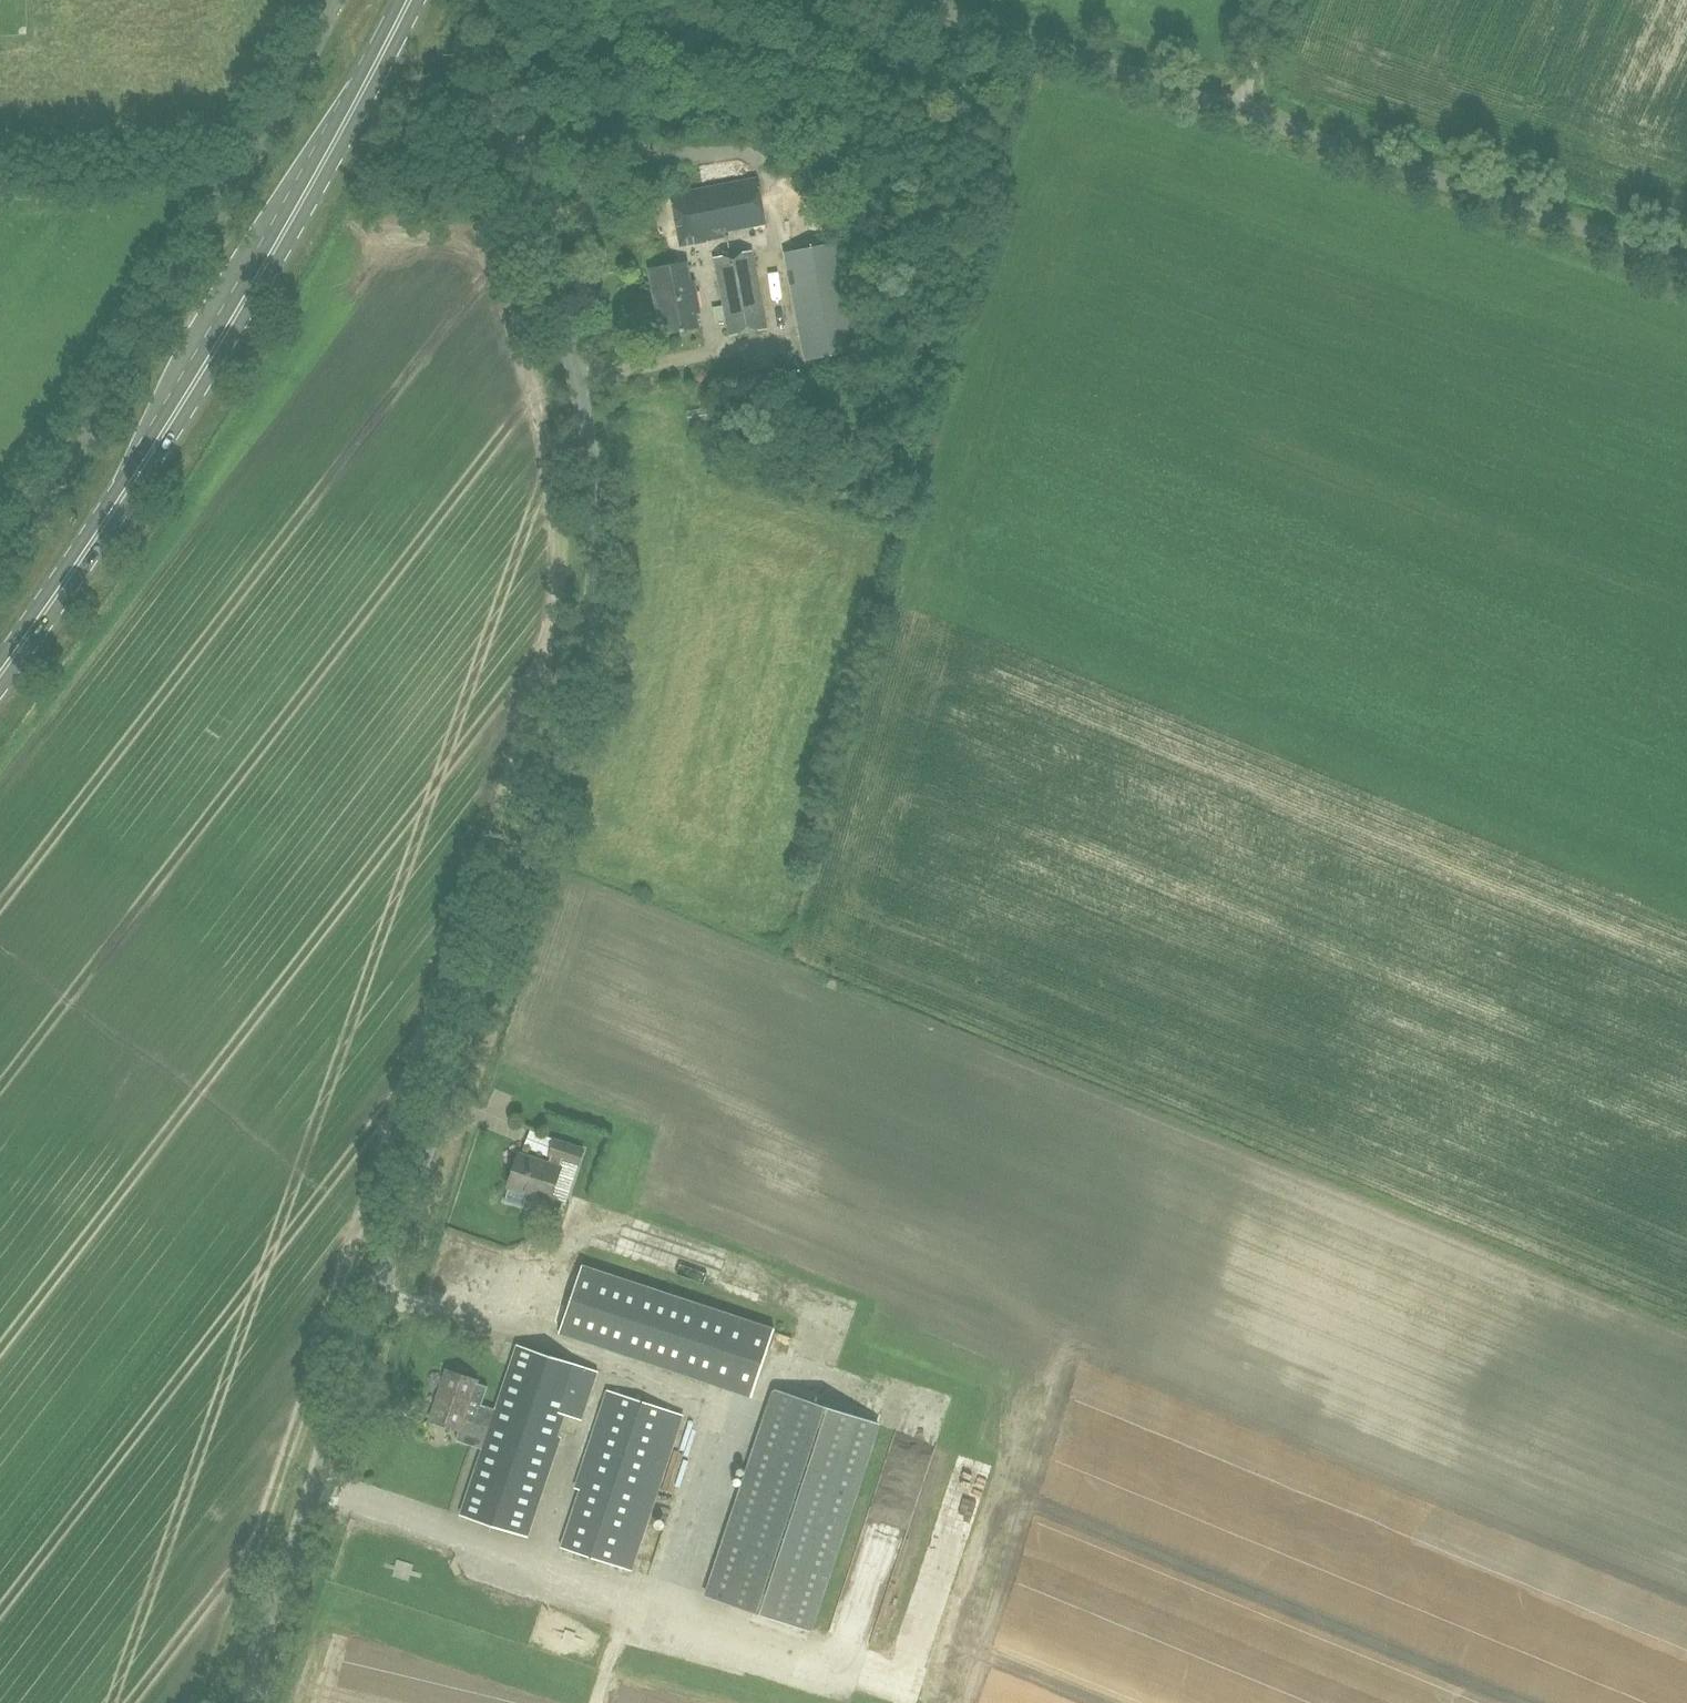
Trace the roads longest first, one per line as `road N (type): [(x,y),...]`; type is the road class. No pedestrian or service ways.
road 1 (unclassified): [(243,1702),(593,648),(601,569),(574,332),(527,175),(450,61),(478,0)]
road 2 (primary): [(0,672),(247,293),(407,0)]
road 3 (unclassified): [(0,542),(172,298),(335,0)]
road 4 (unclassified): [(1235,97),(1686,256)]
road 5 (unclassified): [(1235,97),(937,0)]

